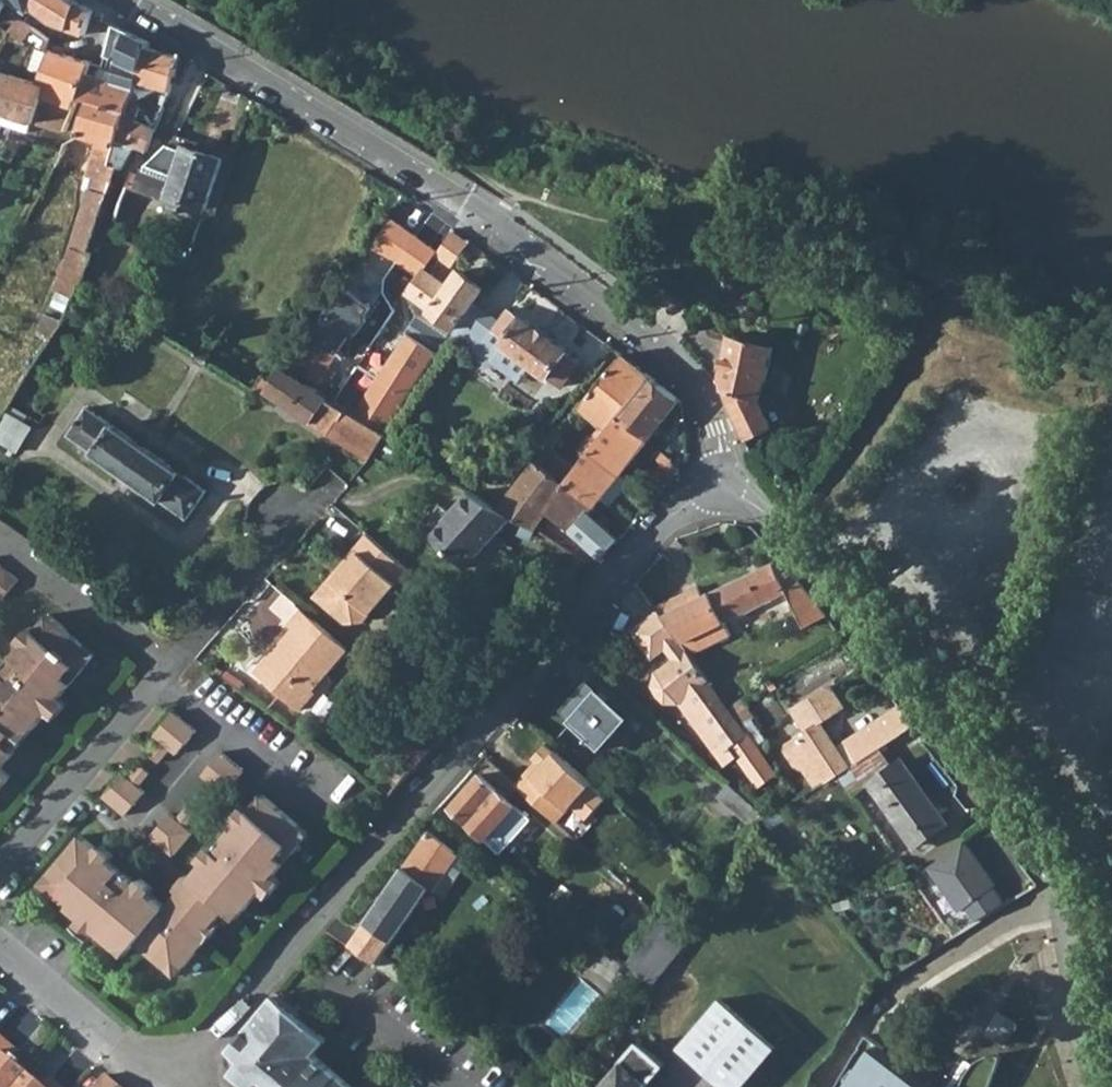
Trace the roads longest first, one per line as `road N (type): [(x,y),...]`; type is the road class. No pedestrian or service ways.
road 1 (residential): [(717,482),(644,545),(171,1086)]
road 2 (residential): [(139,0),(513,228),(623,310),(690,378),(717,482)]
road 3 (residential): [(717,482),(779,527),(1046,862),(1062,900),(1070,988),(1103,1086)]
road 4 (residential): [(0,871),(283,523)]
road 5 (track): [(944,296),(791,543)]
road 6 (residential): [(159,1086),(0,955)]

